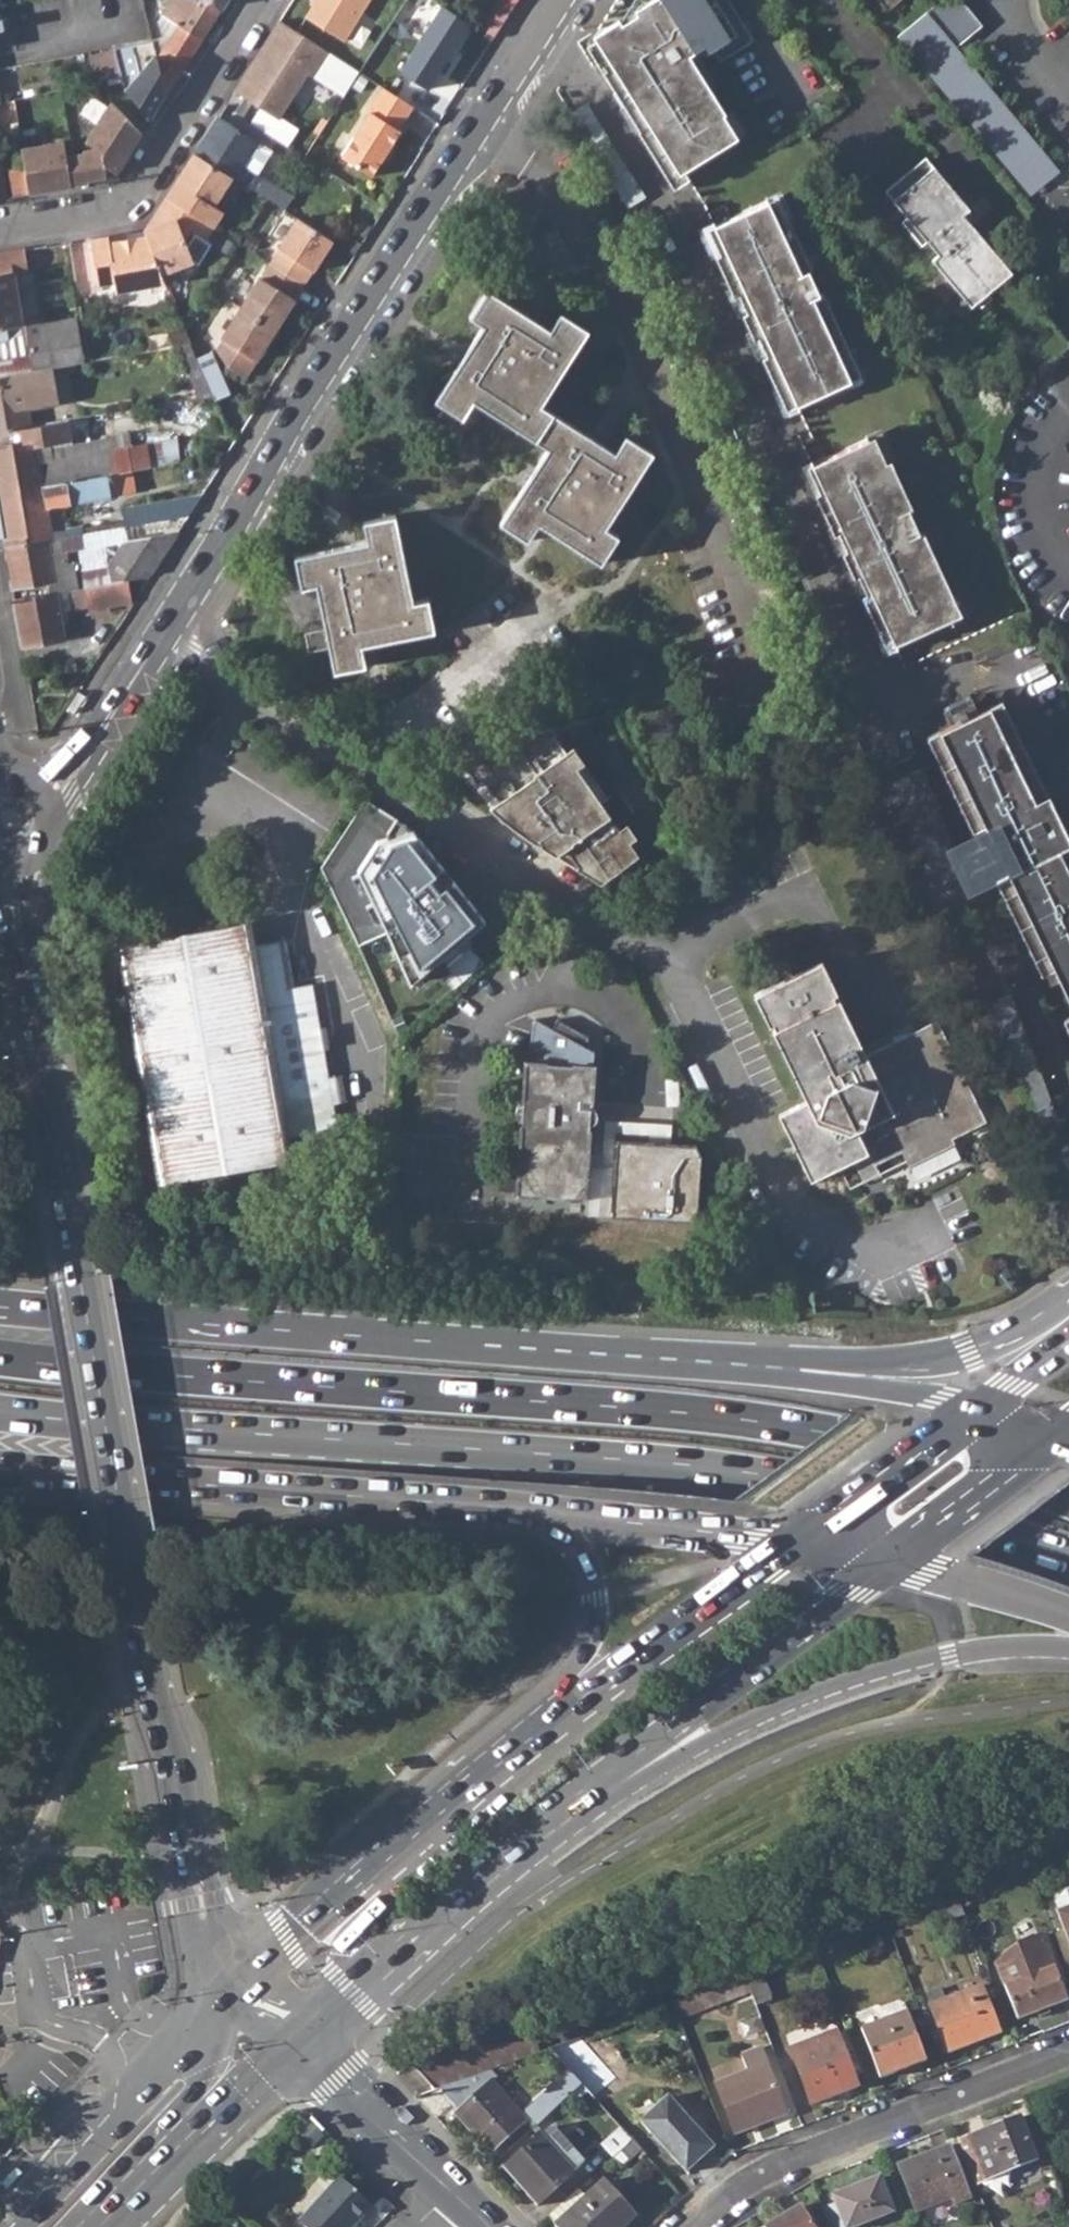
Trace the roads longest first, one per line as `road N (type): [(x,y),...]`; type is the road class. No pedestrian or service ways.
road 1 (residential): [(239,1964),(201,1902),(149,1694),(6,854)]
road 2 (trunk): [(0,1412),(755,1474),(849,1489),(1068,1557)]
road 3 (trunk): [(1068,1501),(980,1469),(752,1421),(0,1358)]
road 4 (residential): [(548,13),(677,218),(905,726)]
road 5 (trunk): [(789,1368),(0,1307)]
road 6 (residential): [(156,641),(548,13)]
road 7 (residential): [(156,641),(640,949)]
road 8 (trunk): [(0,1466),(555,1511)]
road 9 (trunk): [(585,1798),(775,1707),(889,1664),(974,1647),(1068,1643)]
road 10 (residential): [(691,2226),(774,2171),(1068,2058)]
road 11 (primary): [(585,1798),(890,1557)]
road 12 (primary): [(532,1727),(239,1964)]
road 13 (primary): [(297,2033),(585,1798)]
road 14 (residential): [(259,0),(135,196),(0,226)]
road 15 (primary): [(239,1964),(13,2226)]
road 16 (primary): [(802,1537),(532,1727)]
road 17 (trunk): [(1068,1293),(965,1351),(789,1368)]
road 18 (primary): [(89,2226),(297,2033)]
road 19 (trunk): [(555,1511),(802,1537)]
road 20 (trunk): [(555,1511),(586,1562),(591,1621),(532,1727)]
road 21 (unclassified): [(297,2033),(357,2103),(451,2190)]
road 22 (primary): [(977,1409),(802,1537)]
road 23 (primary): [(890,1557),(1053,1434)]
road 24 (residential): [(36,793),(69,771),(156,641)]
road 25 (trunk): [(977,1409),(940,1394),(789,1368)]
road 26 (trunk): [(890,1557),(1068,1613)]

